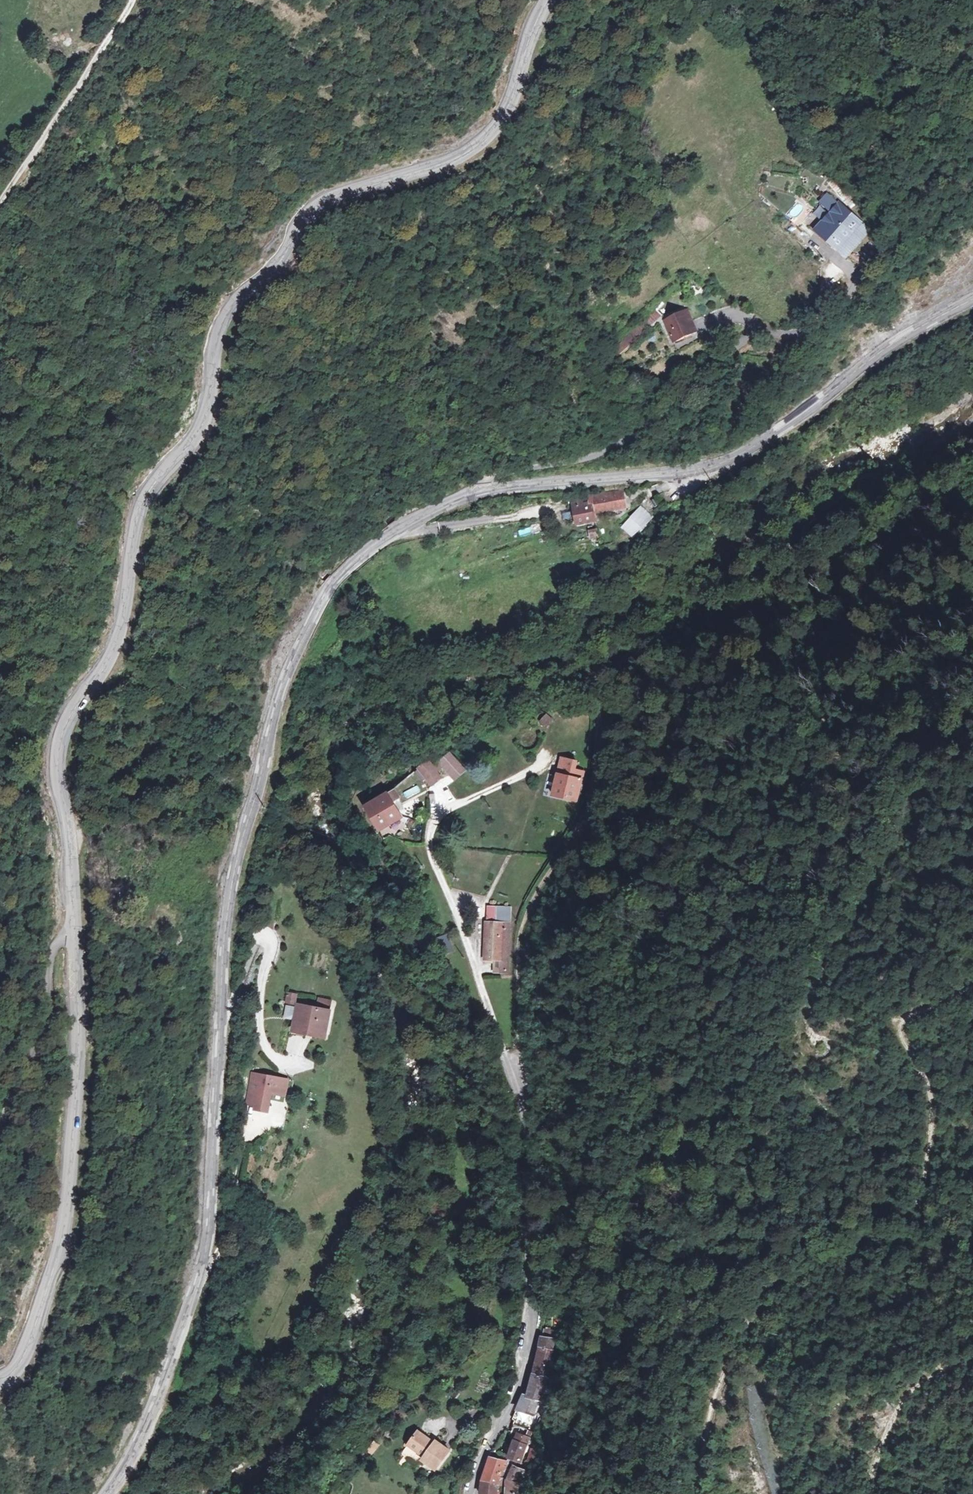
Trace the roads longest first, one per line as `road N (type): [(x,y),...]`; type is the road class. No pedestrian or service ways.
road 1 (tertiary): [(972,300),(904,337),(734,458),(688,472),(481,492),(391,536),(320,606),(273,718),(228,899),(207,1254),(150,1414),(107,1493)]
road 2 (tertiary): [(74,933),(59,775),(64,727),(122,629),(146,496),(209,407),(226,312),(280,258),(313,207),(462,153),(497,123),(546,0)]
road 3 (track): [(514,1080),(520,932),(589,809),(605,679),(633,647),(697,615)]
road 4 (tertiary): [(0,1378),(29,1344),(64,1229),(79,1060),(74,933)]
road 5 (unclassified): [(468,1493),(532,1341),(526,1143),(505,1051)]
road 6 (track): [(547,763),(430,825),(430,853),(505,1051)]
road 7 (track): [(693,1493),(715,1390),(766,1285),(859,1252)]
road 8 (track): [(132,0),(0,201)]
road 9 (track): [(296,1041),(278,1115),(248,1141),(227,1225),(207,1254)]
road 10 (residential): [(0,1129),(40,1033),(49,953),(59,936),(74,933)]
road 11 (track): [(559,511),(391,536)]

